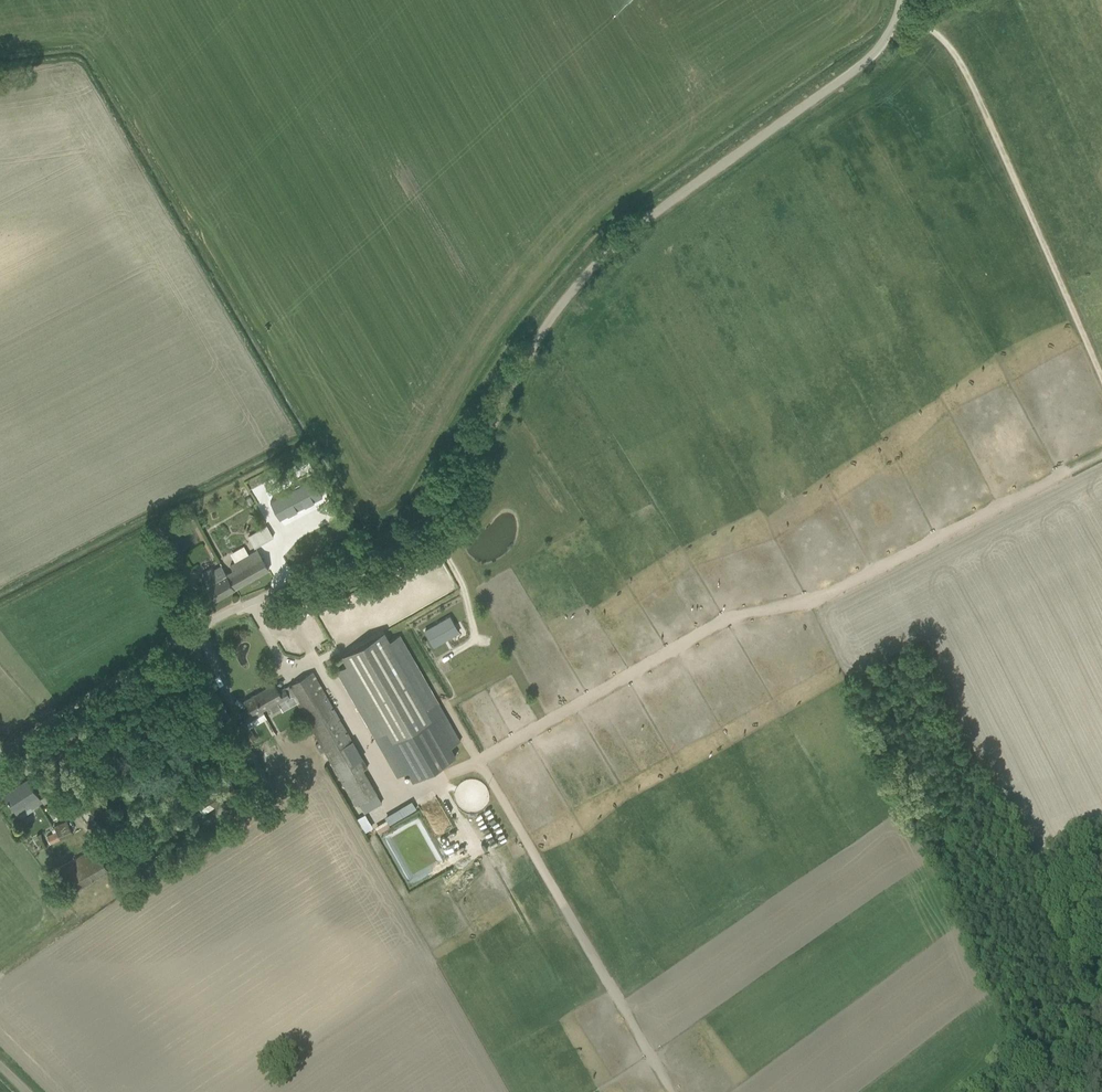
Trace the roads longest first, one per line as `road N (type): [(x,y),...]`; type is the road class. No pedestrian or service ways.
road 1 (unclassified): [(0,754),(196,630),(408,539),(458,490),(538,343),(632,228),(873,57),(902,17),(903,0)]
road 2 (track): [(902,17),(924,21),(956,55),(1101,383)]

